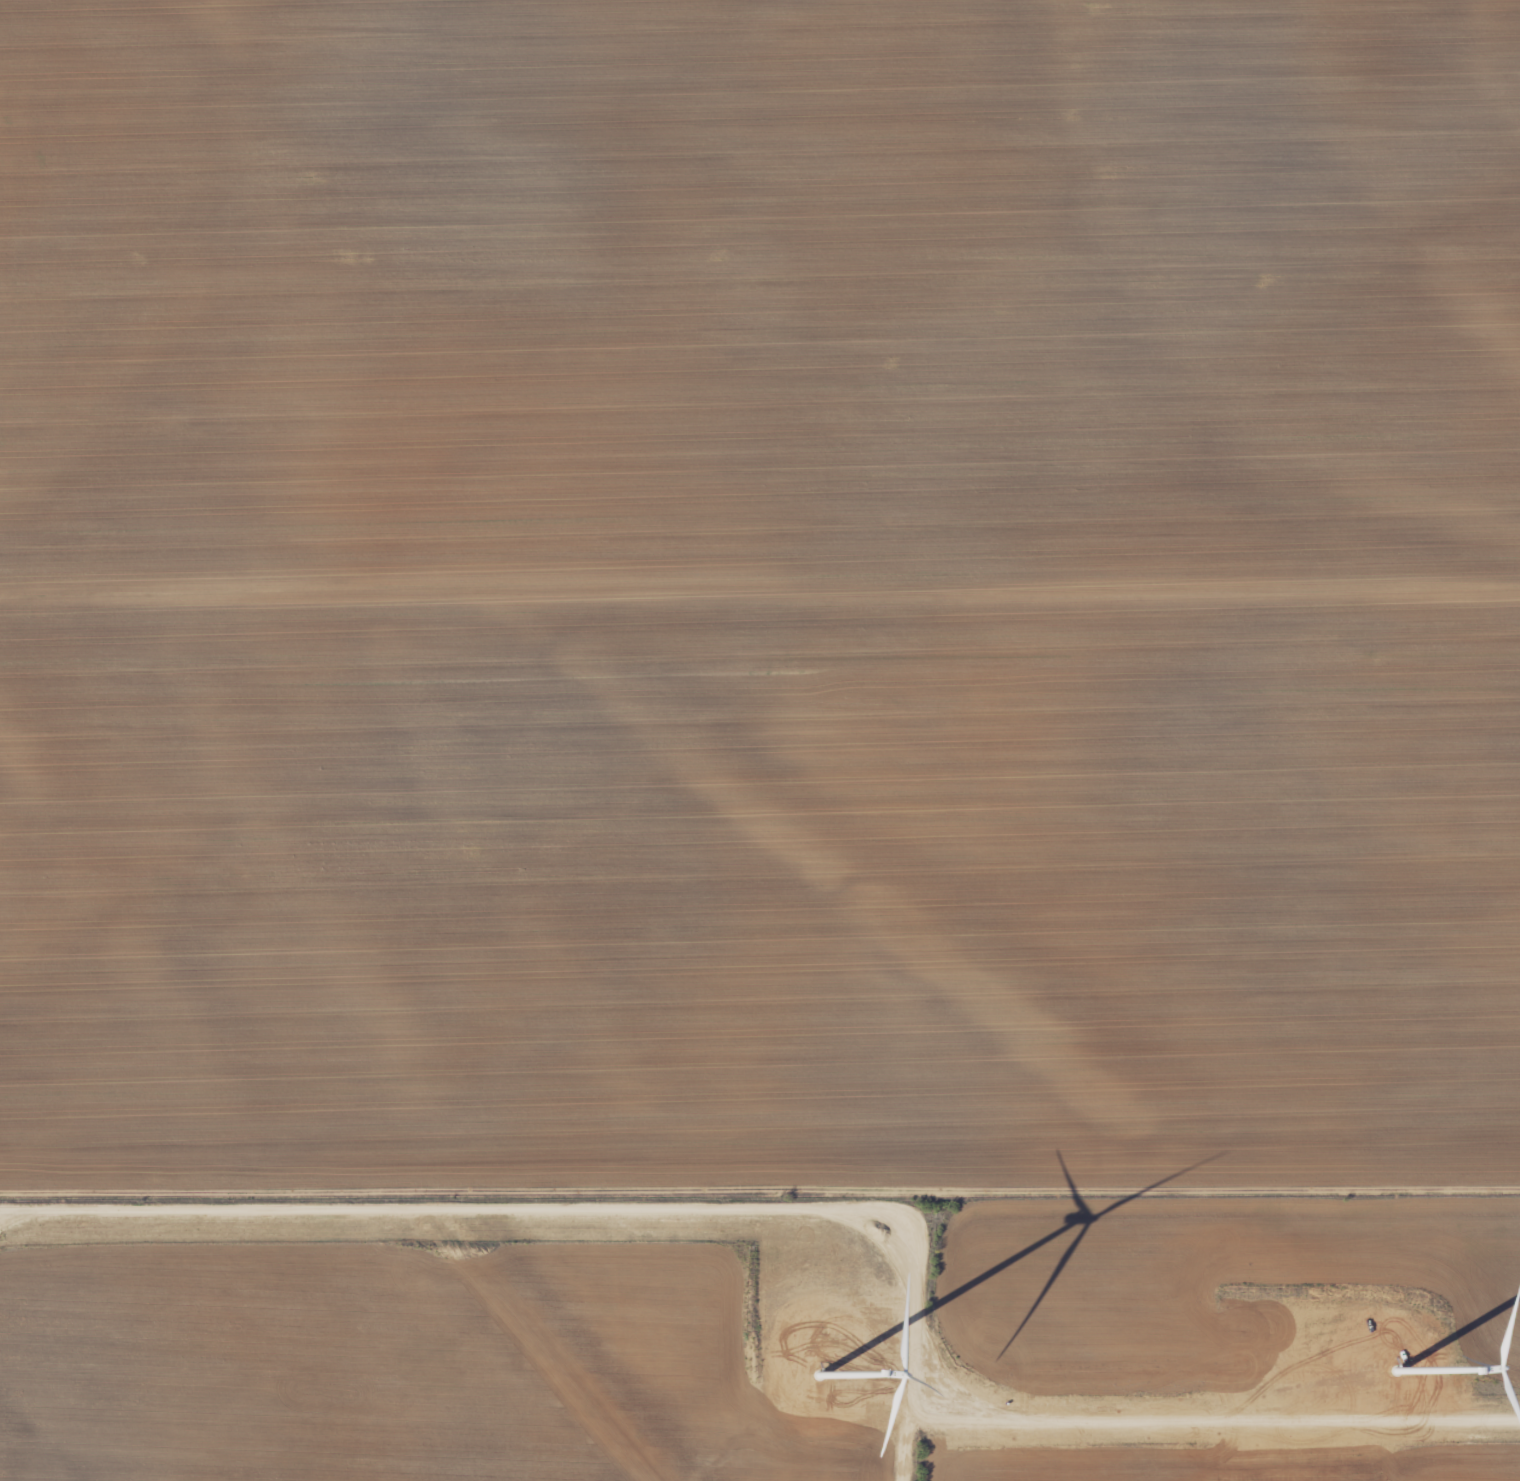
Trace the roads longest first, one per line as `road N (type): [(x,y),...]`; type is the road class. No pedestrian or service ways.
road 1 (residential): [(0,1194),(1519,1198)]

